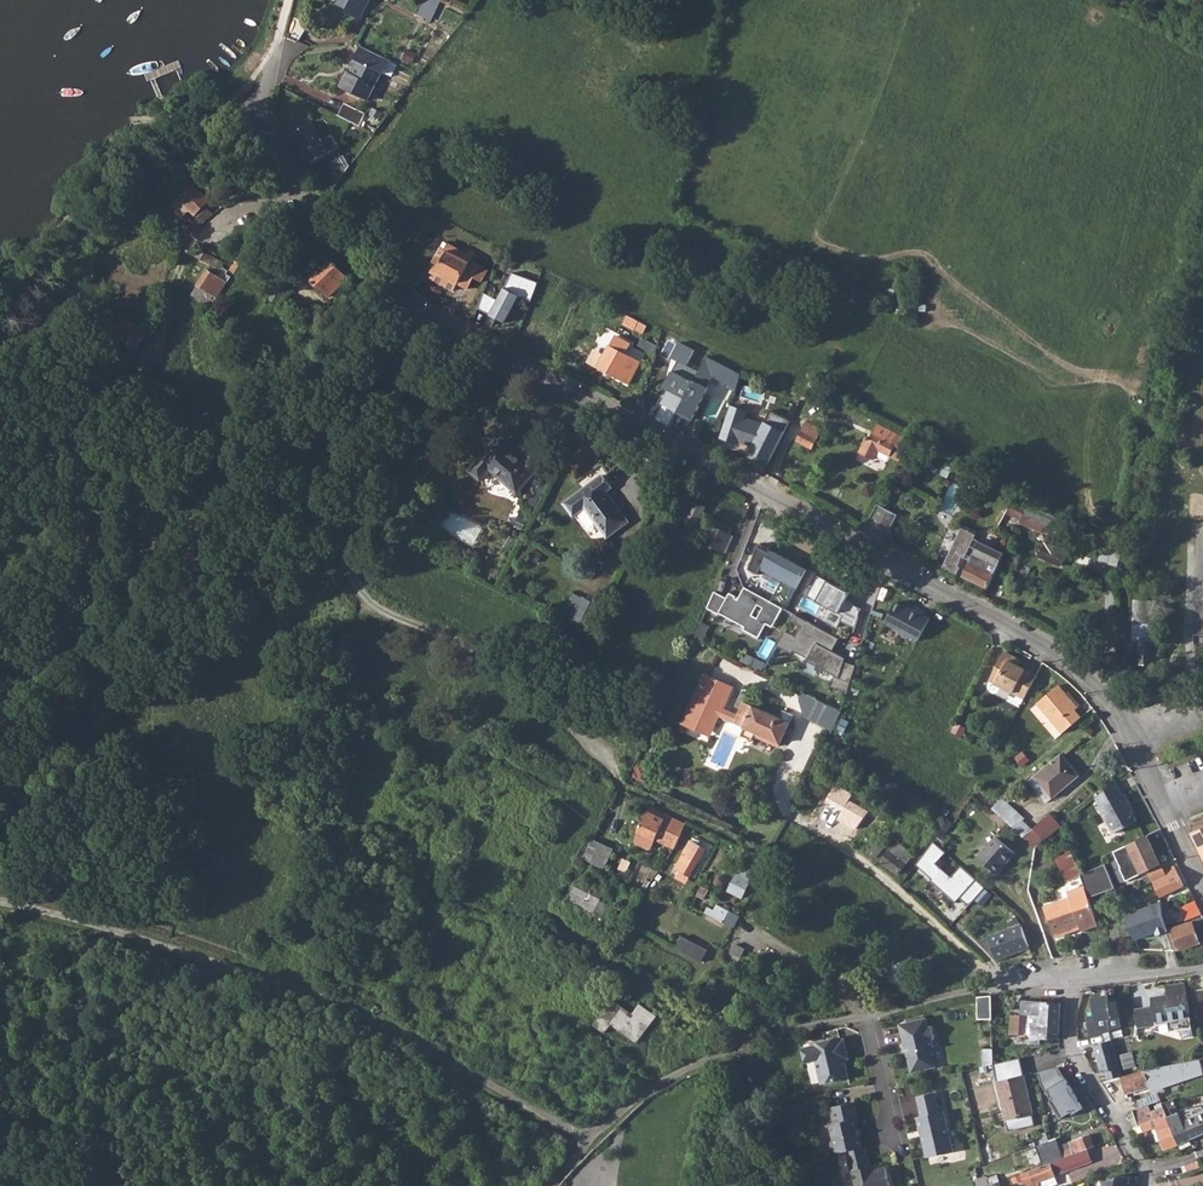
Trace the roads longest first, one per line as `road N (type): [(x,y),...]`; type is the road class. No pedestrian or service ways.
road 1 (residential): [(256,113),(346,252),(386,294),(1046,650),(1091,687)]
road 2 (track): [(807,825),(781,859),(622,783),(524,677),(377,607),(363,592),(347,555),(360,502),(439,413),(504,379),(517,363)]
road 3 (residential): [(594,1142),(637,1103),(757,1041),(865,1018)]
road 4 (residential): [(1001,988),(848,850),(807,825)]
road 5 (residential): [(1091,687),(1112,704),(1141,756),(1202,888)]
road 6 (residential): [(1068,981),(1073,1053),(1146,1171),(1145,1185)]
road 7 (residential): [(865,1018),(949,993),(1001,988)]
road 8 (residential): [(1068,981),(1202,968)]

